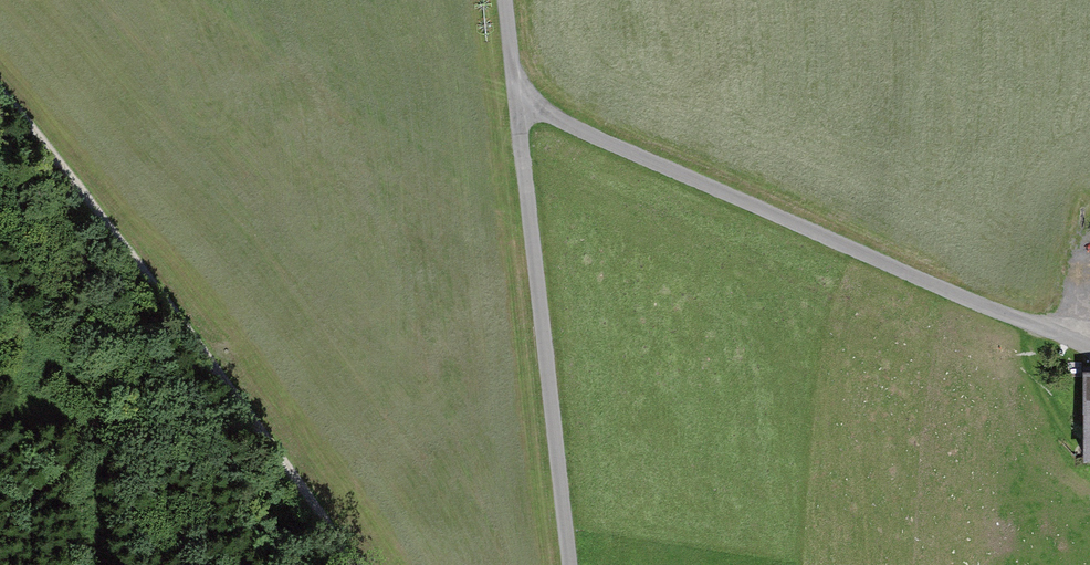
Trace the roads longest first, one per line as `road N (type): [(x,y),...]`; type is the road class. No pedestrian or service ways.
road 1 (track): [(521,102),(1070,340)]
road 2 (track): [(0,97),(207,349),(325,564)]
road 3 (track): [(509,0),(573,564)]

